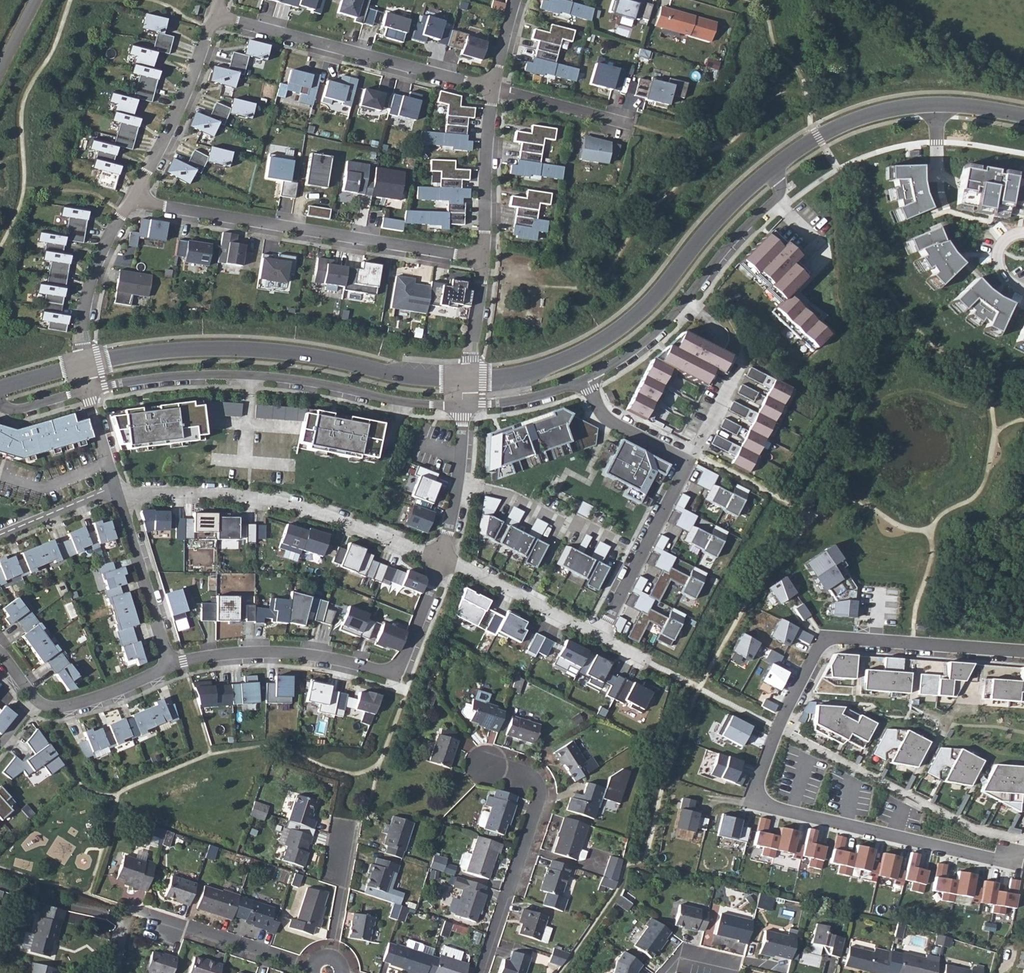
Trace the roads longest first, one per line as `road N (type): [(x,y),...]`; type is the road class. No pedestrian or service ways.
road 1 (residential): [(1023,850),(1006,846),(1003,858),(753,798),(822,634),(1023,652)]
road 2 (residential): [(471,381),(247,350),(192,348),(85,365)]
road 3 (residential): [(86,390),(214,375),(467,405)]
road 4 (residential): [(770,170),(618,329),(566,359),(471,381)]
road 5 (residential): [(485,259),(132,206)]
road 6 (residential): [(171,667),(270,652),(394,671),(443,558)]
road 7 (residential): [(114,491),(255,497),(443,558)]
road 8 (residential): [(599,638),(684,461),(611,422),(585,379)]
road 9 (residential): [(585,379),(620,364),(681,312),(776,201),(770,170)]
road 10 (residential): [(219,17),(490,87)]
road 11 (residential): [(1023,114),(955,103),(880,111),(819,134),(770,170)]
road 12 (residential): [(482,972),(541,786),(485,764)]
road 13 (residential): [(132,206),(219,17)]
road 14 (residential): [(171,667),(114,491)]
road 15 (residential): [(443,558),(599,638)]
road 16 (residential): [(490,87),(485,259)]
road 17 (residential): [(85,365),(88,292),(132,206)]
road 18 (residential): [(443,558),(467,405)]
road 19 (residential): [(159,922),(302,966)]
road 20 (residential): [(38,705),(56,710),(171,667)]
road 21 (residential): [(490,87),(618,122)]
road 22 (residential): [(0,538),(114,491)]
road 23 (residential): [(485,259),(471,381)]
road 24 (residential): [(467,405),(531,398),(585,379)]

